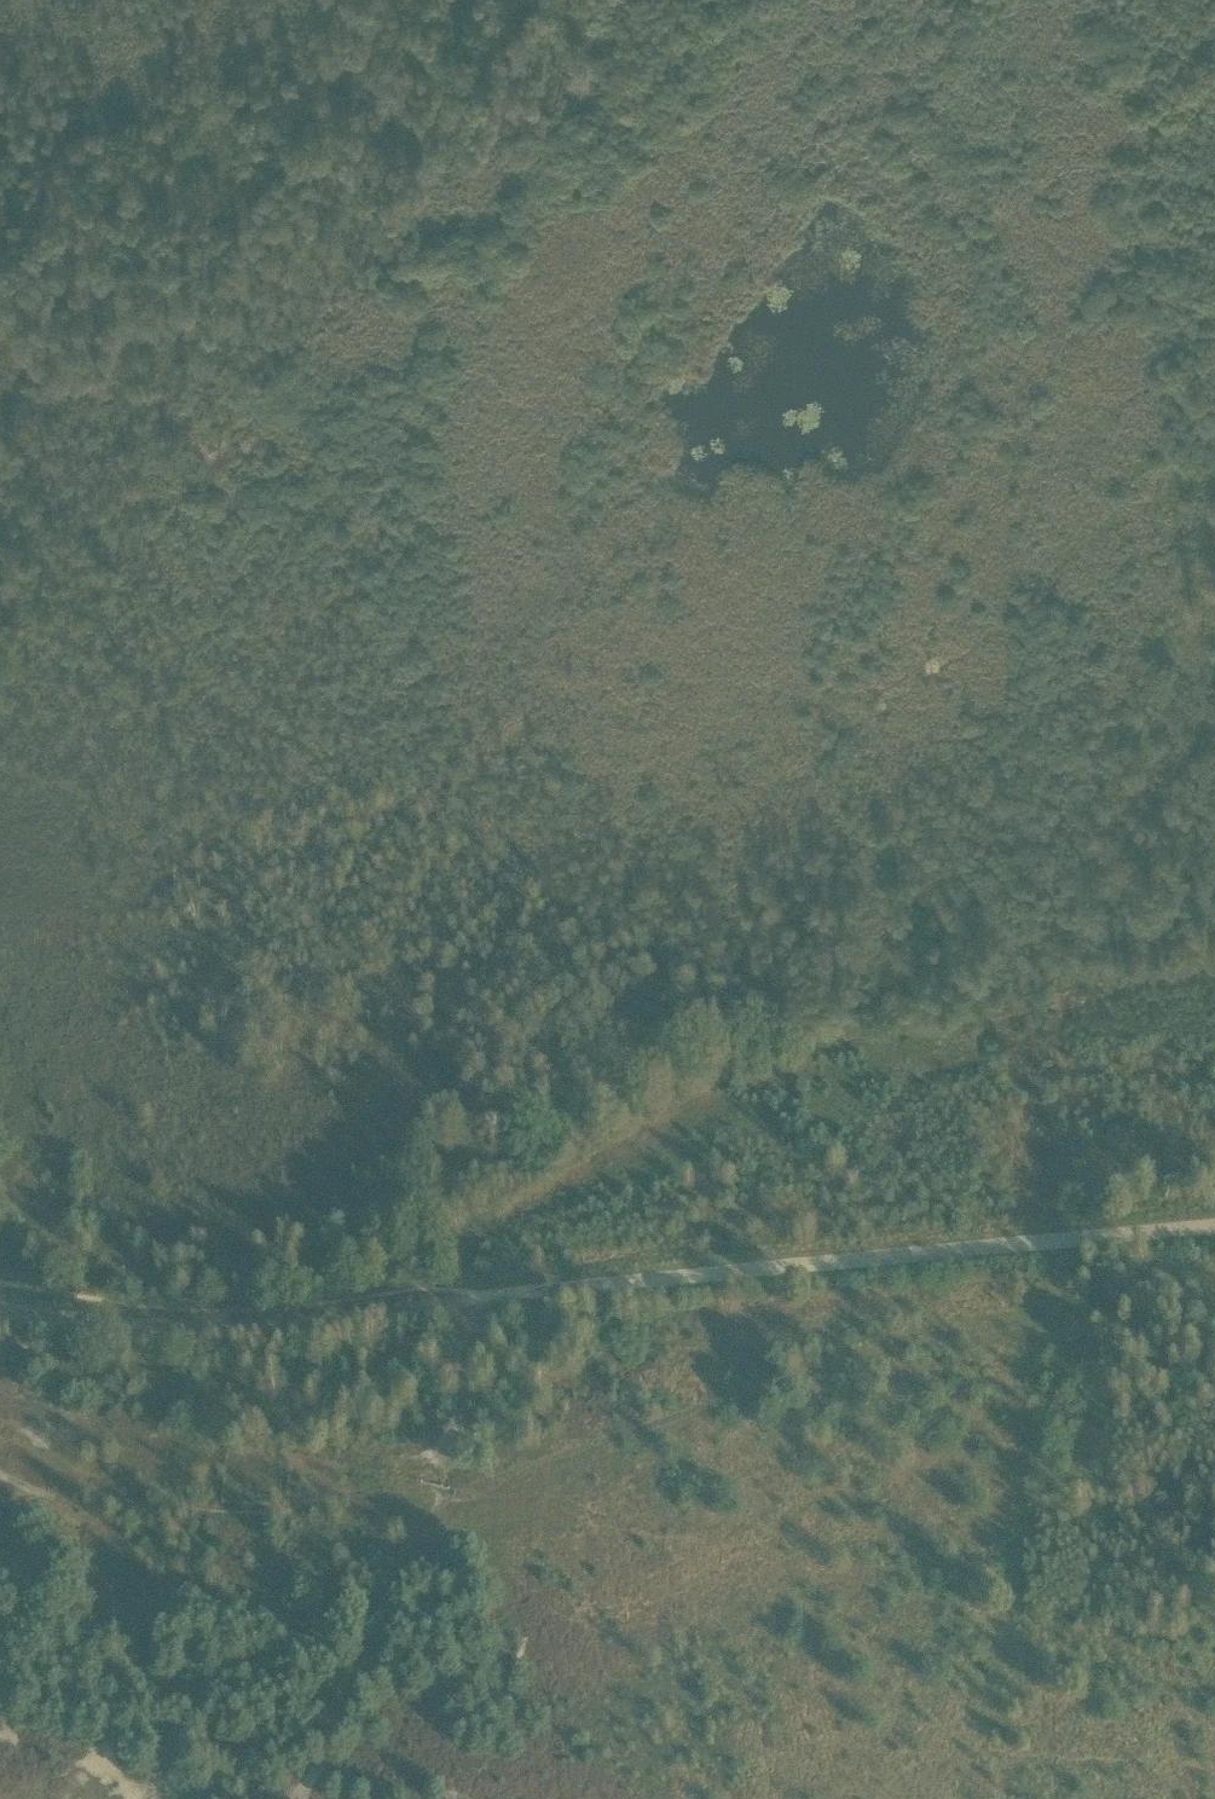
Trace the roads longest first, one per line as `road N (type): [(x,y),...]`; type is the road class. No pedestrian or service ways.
road 1 (unclassified): [(1214,1229),(464,1298)]

